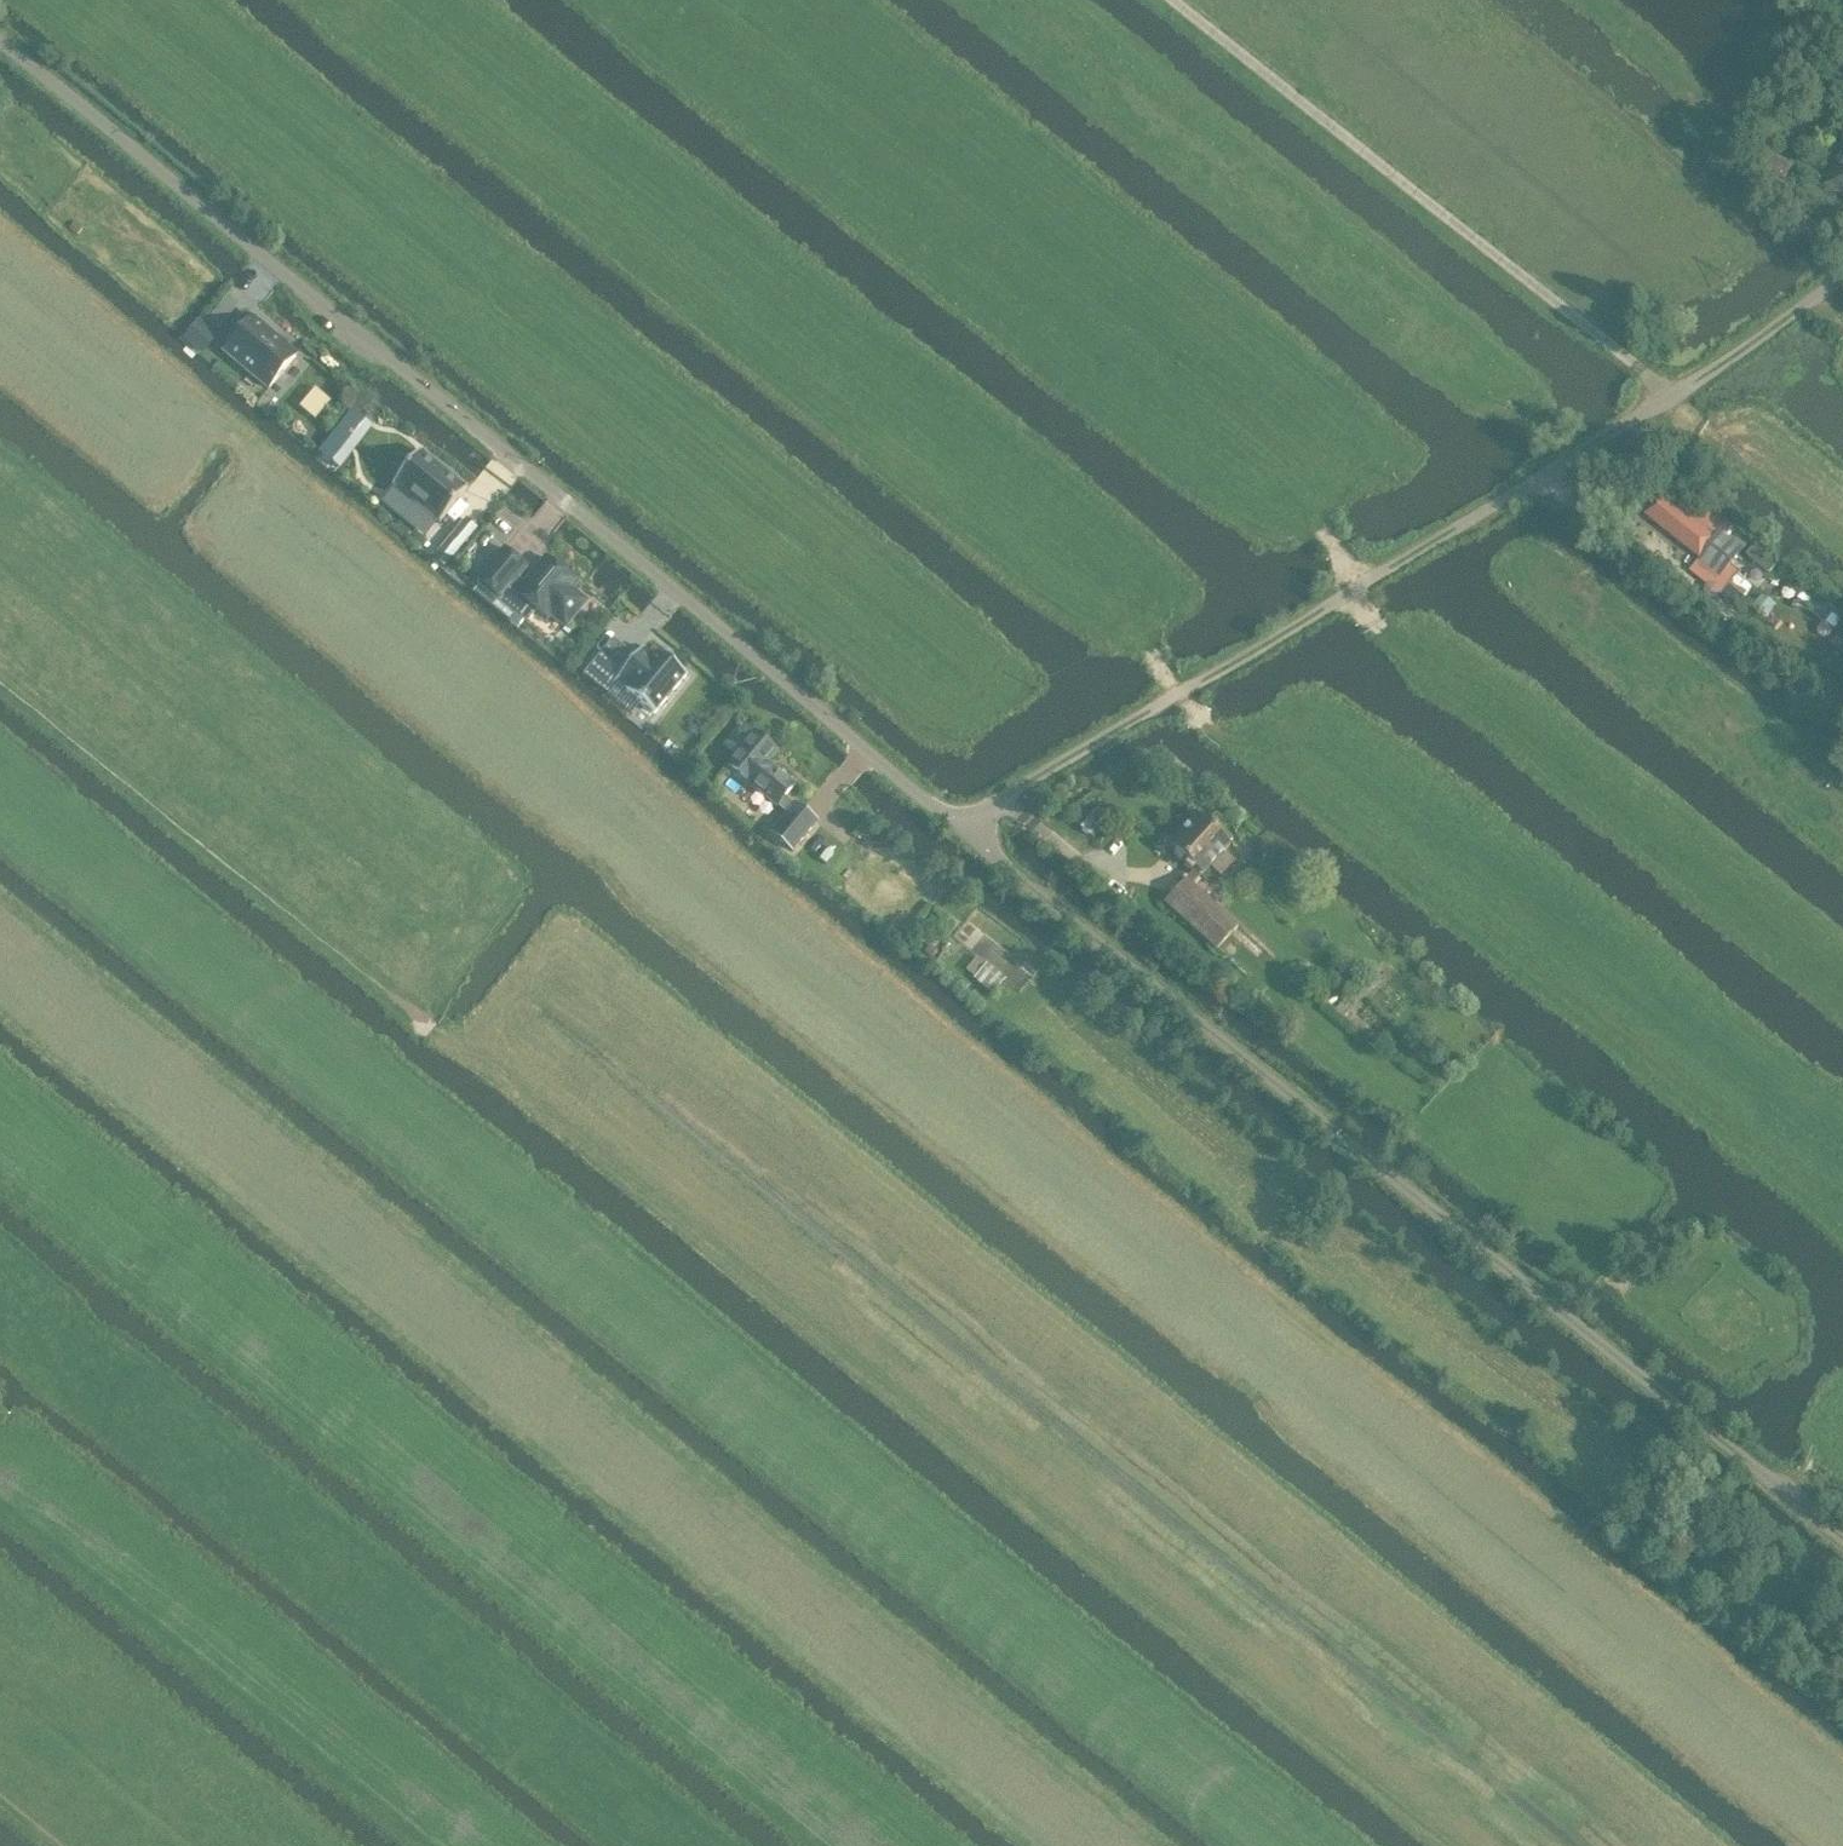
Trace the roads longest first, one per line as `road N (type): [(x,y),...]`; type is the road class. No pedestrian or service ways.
road 1 (unclassified): [(966,830),(0,42)]
road 2 (unclassified): [(1842,1539),(966,830)]
road 3 (unclassified): [(966,830),(1012,792),(1700,379),(1842,275)]
road 4 (track): [(1668,395),(1175,0)]

